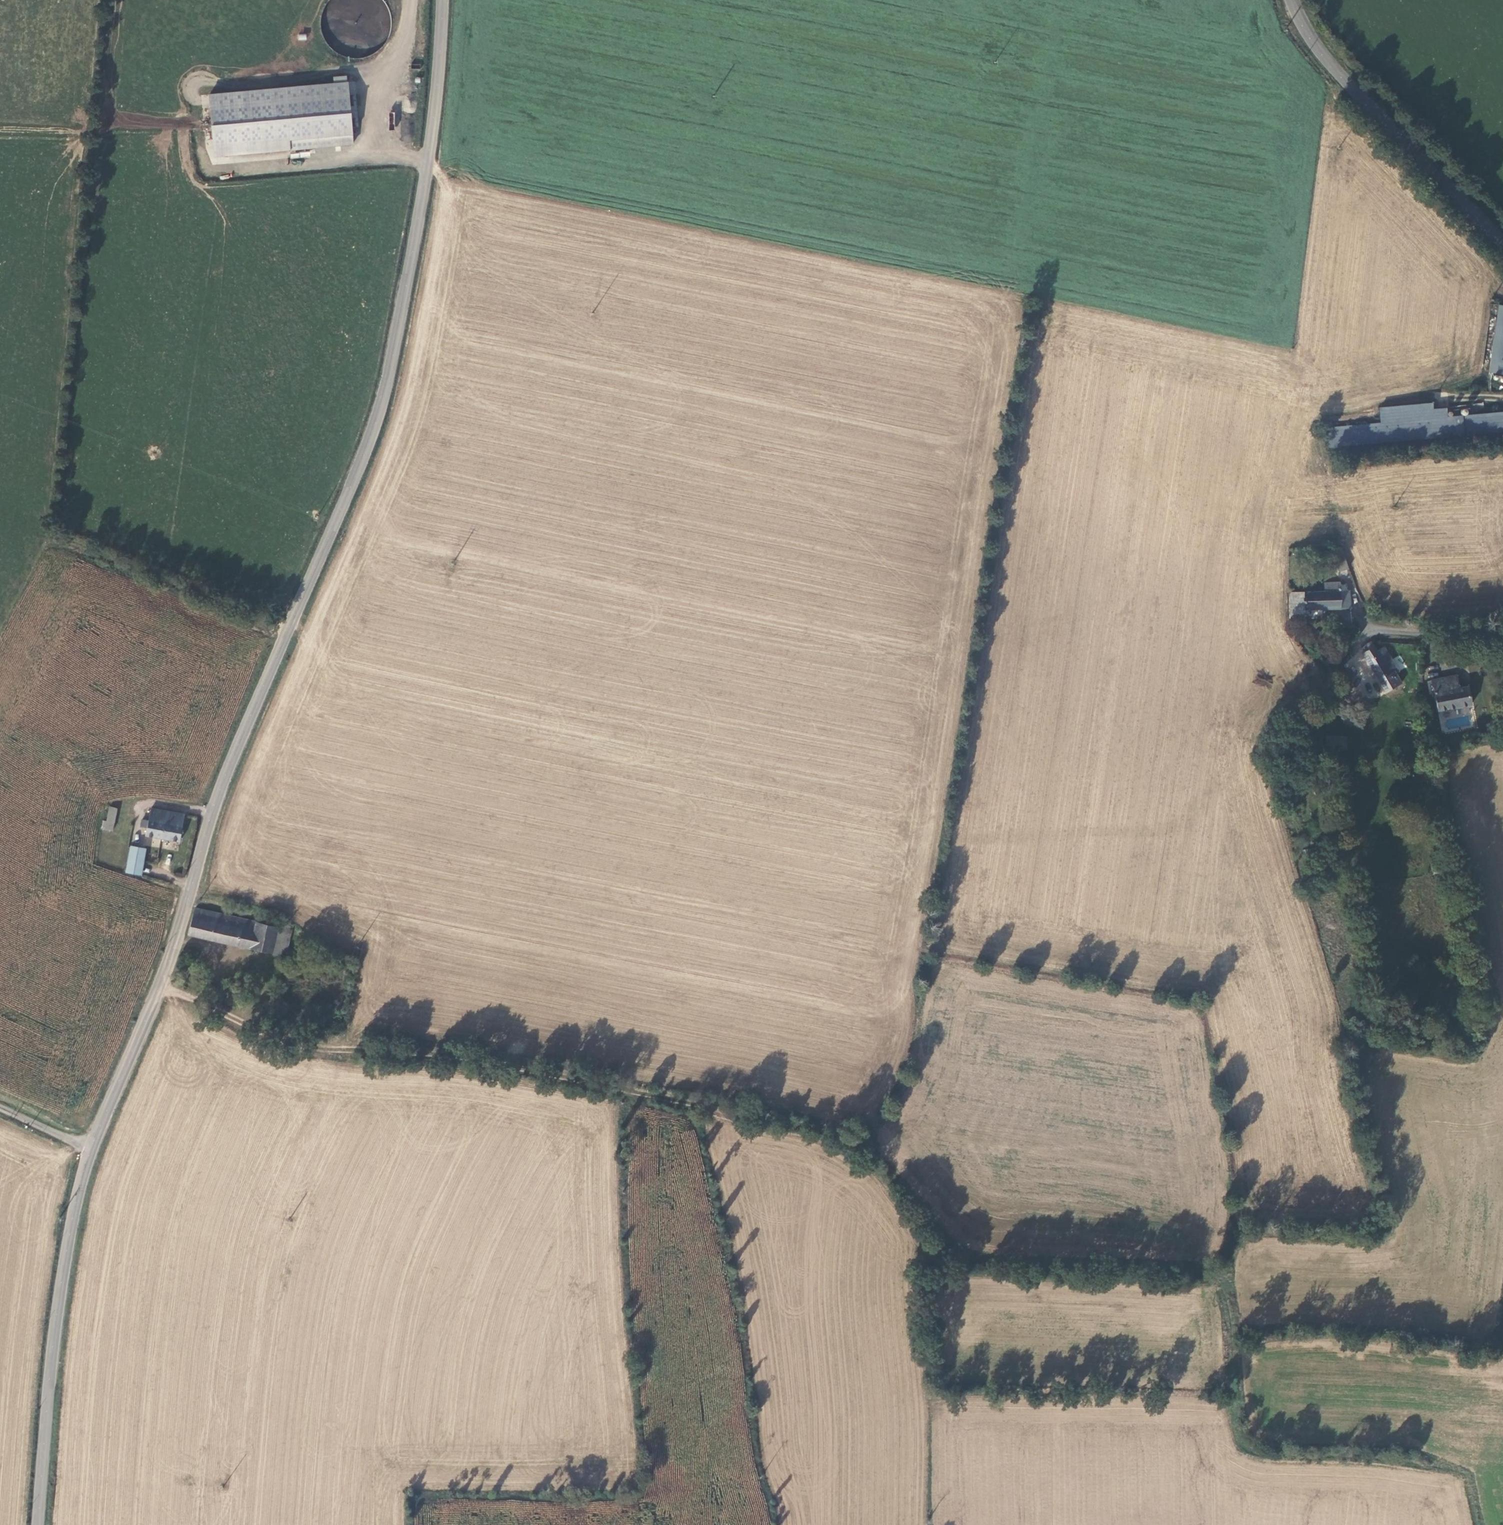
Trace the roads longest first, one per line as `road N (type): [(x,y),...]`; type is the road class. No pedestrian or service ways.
road 1 (tertiary): [(91,1150),(177,939),(229,768),(380,415),(425,181),(442,0)]
road 2 (tertiary): [(38,1524),(55,1335),(91,1150)]
road 3 (tertiary): [(1290,0),(1341,77),(1502,242)]
road 4 (unclassified): [(1502,628),(1368,629)]

